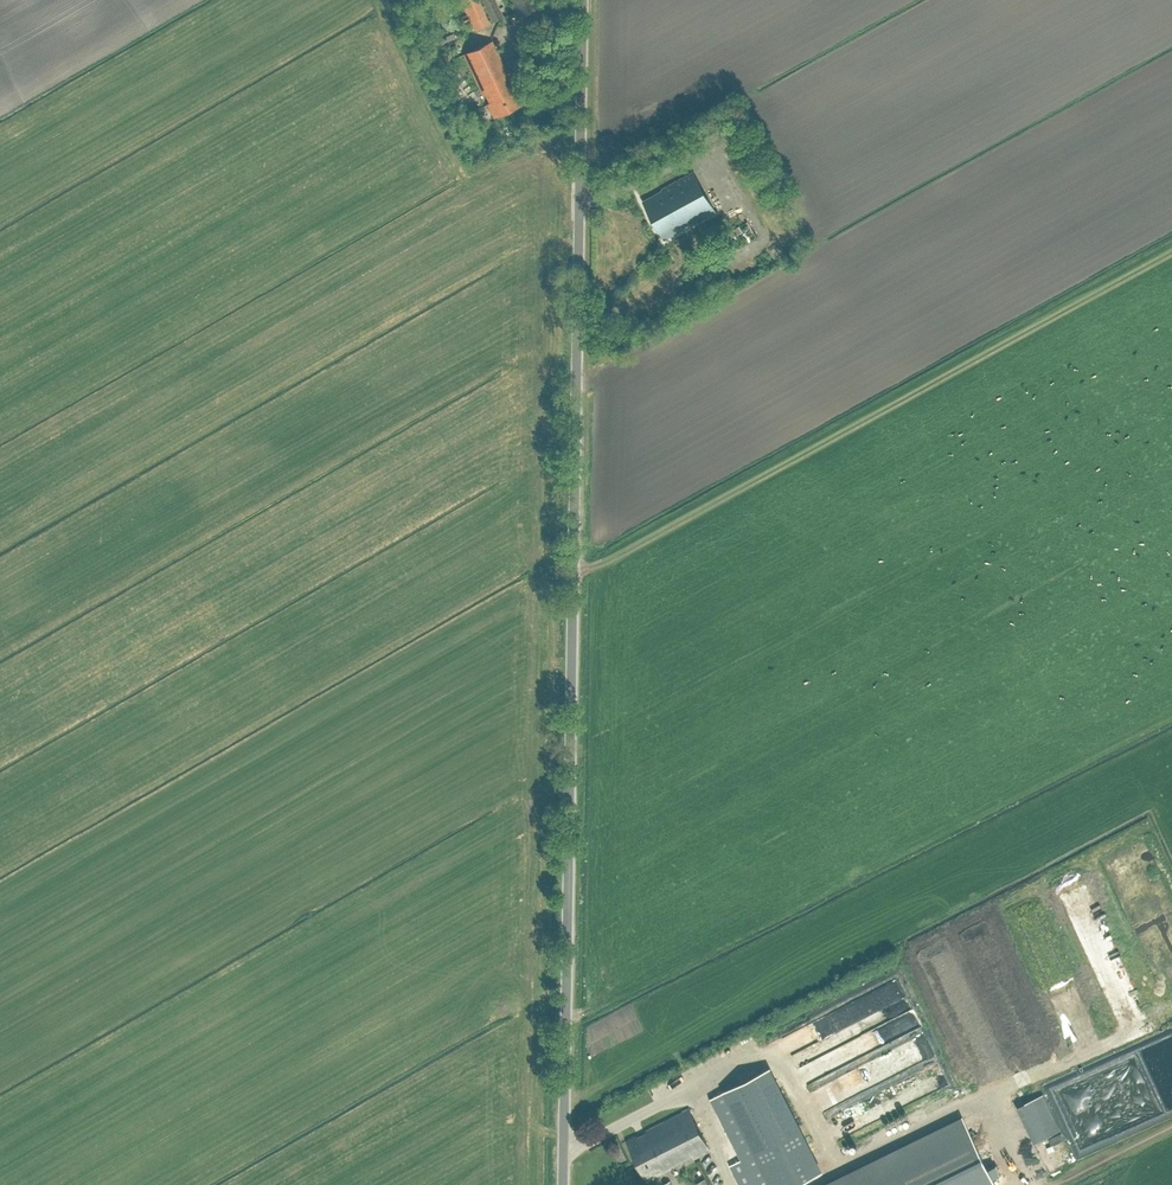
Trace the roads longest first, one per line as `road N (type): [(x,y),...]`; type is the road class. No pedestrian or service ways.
road 1 (unclassified): [(563,1184),(585,0)]

